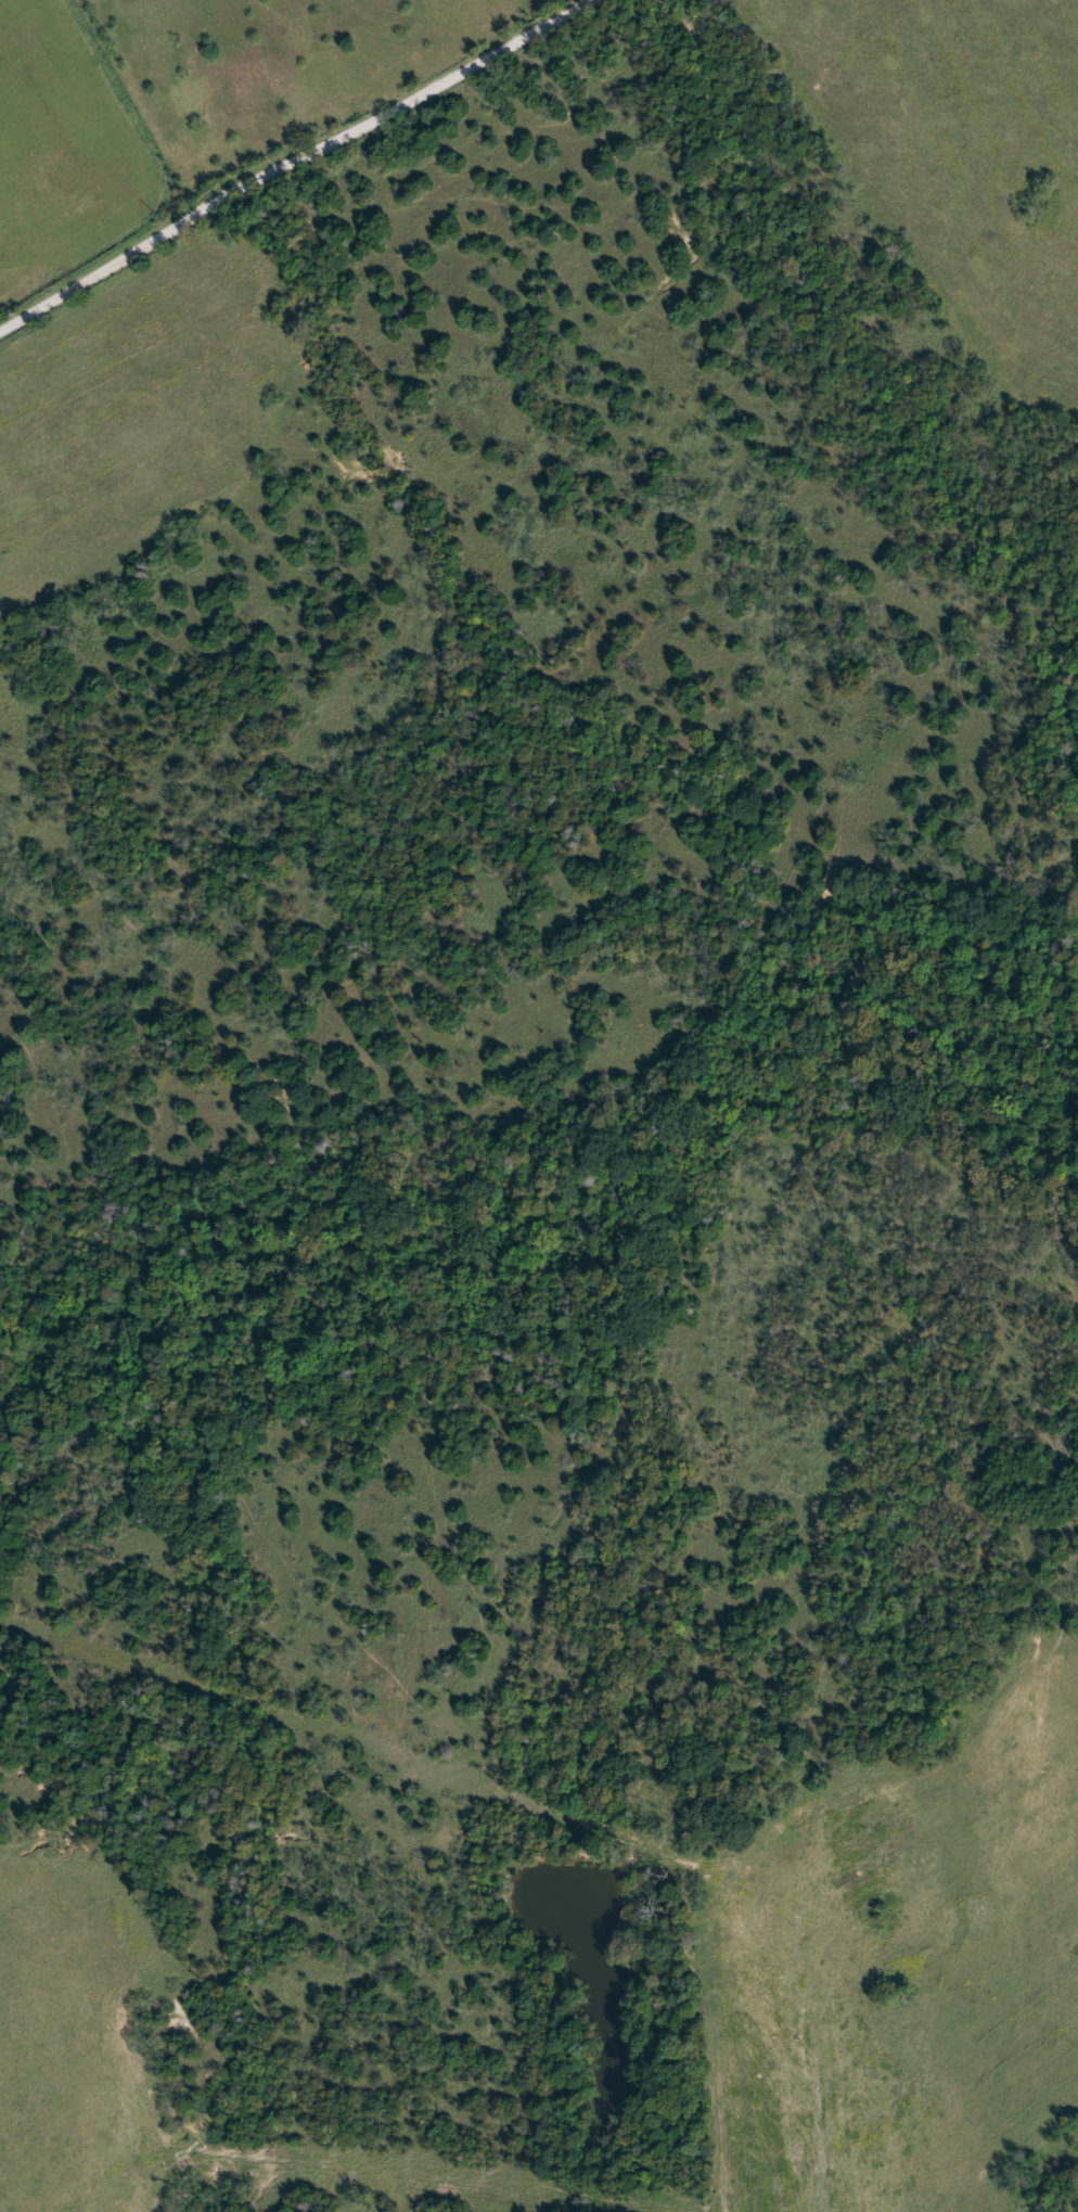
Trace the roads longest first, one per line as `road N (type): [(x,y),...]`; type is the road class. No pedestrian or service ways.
road 1 (residential): [(587,0),(236,189),(0,332)]

